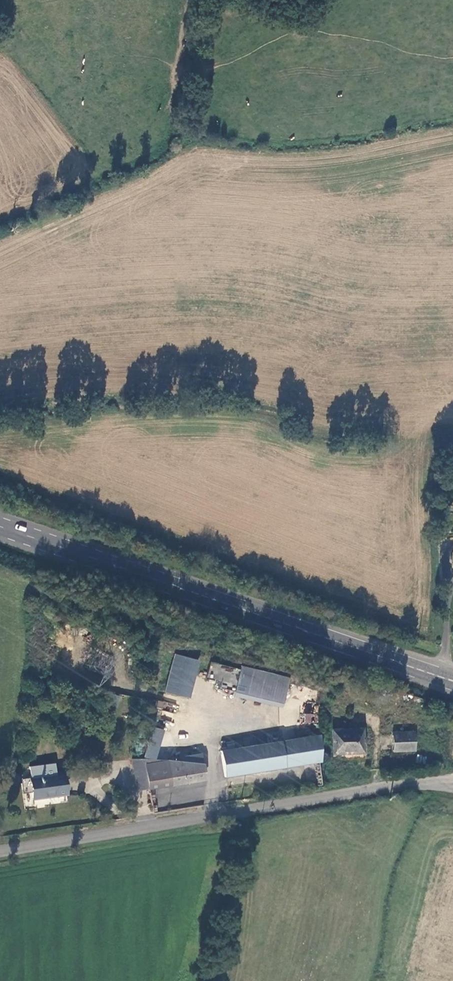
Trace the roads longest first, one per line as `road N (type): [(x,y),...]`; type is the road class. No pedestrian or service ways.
road 1 (primary): [(452,679),(0,524)]
road 2 (unclassified): [(452,785),(378,789),(0,852)]

